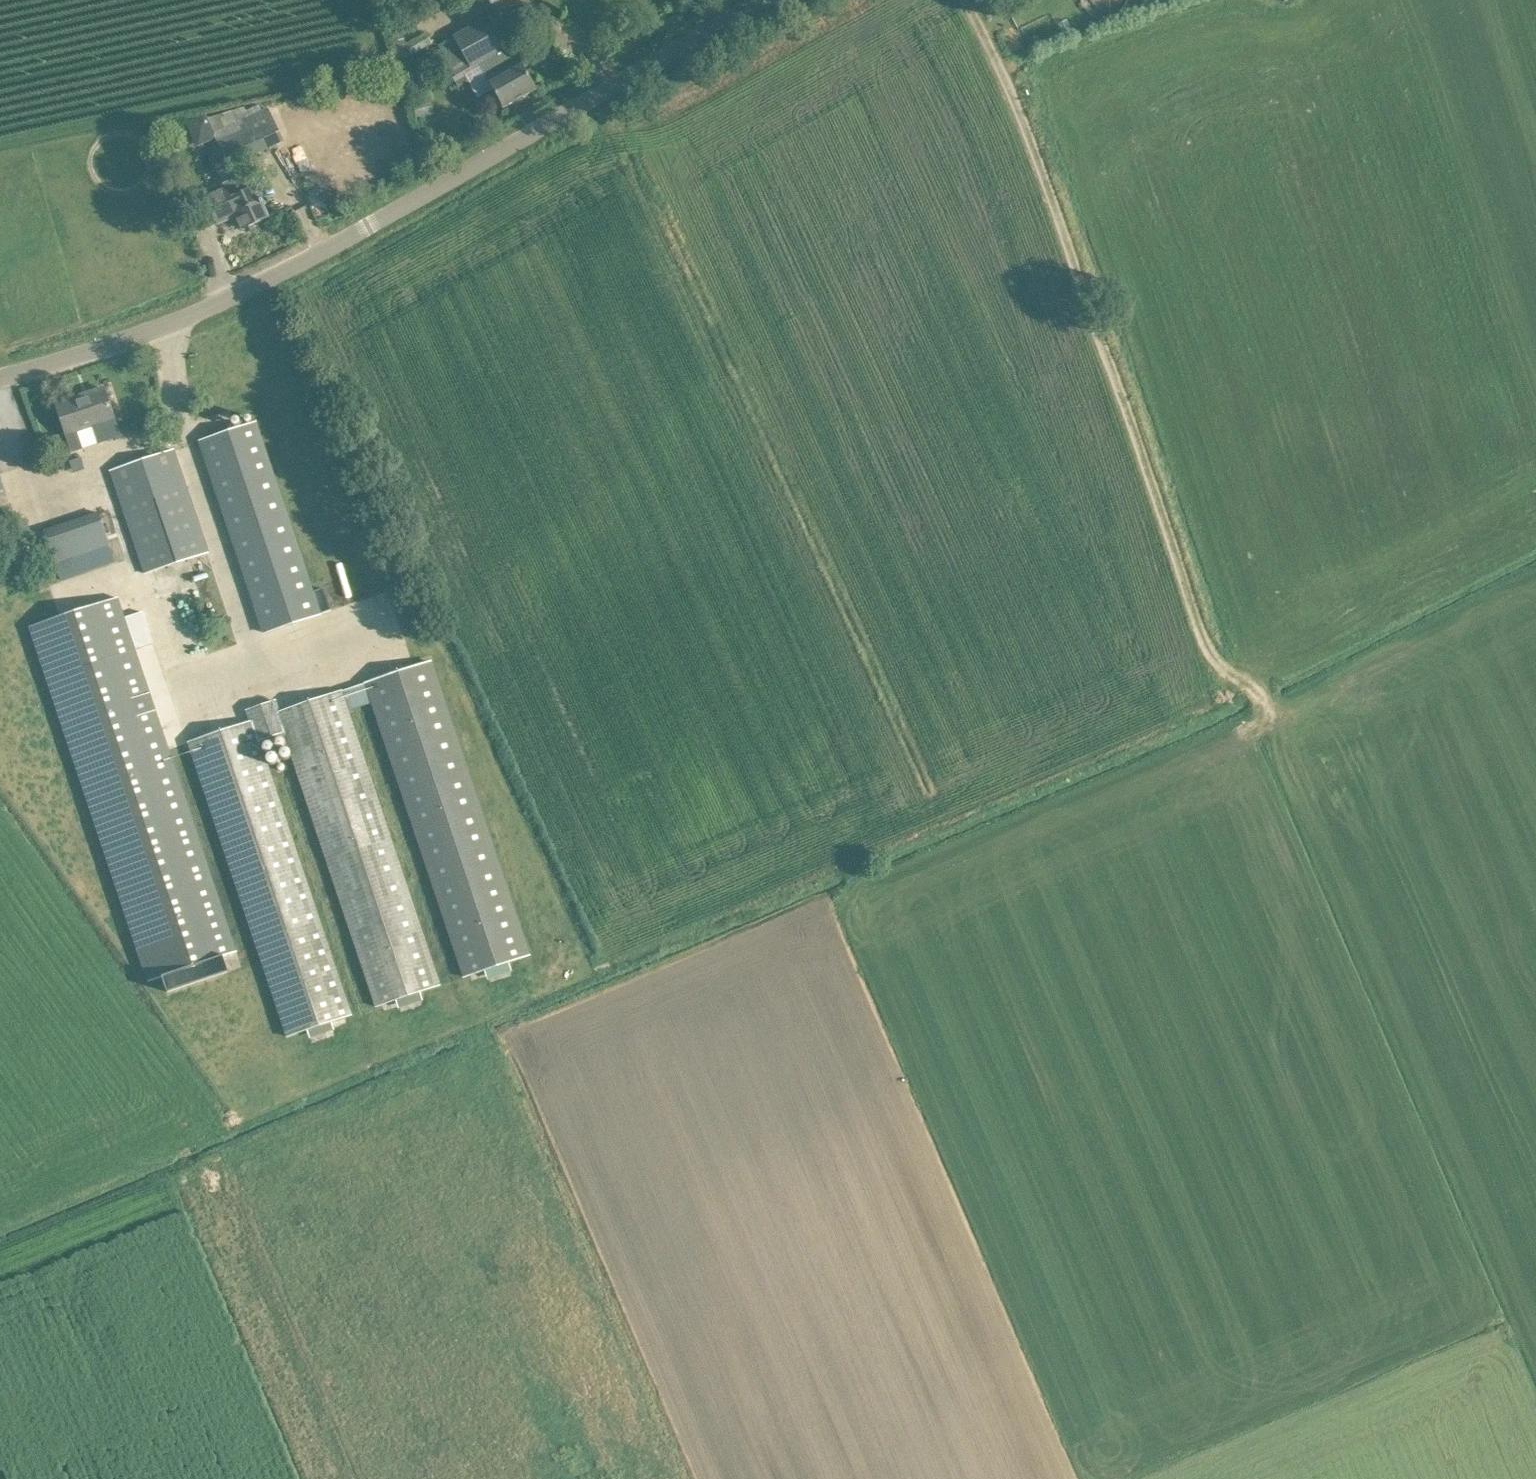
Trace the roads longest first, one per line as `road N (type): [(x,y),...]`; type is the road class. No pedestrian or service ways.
road 1 (unclassified): [(0,375),(113,344),(220,302),(759,0)]

